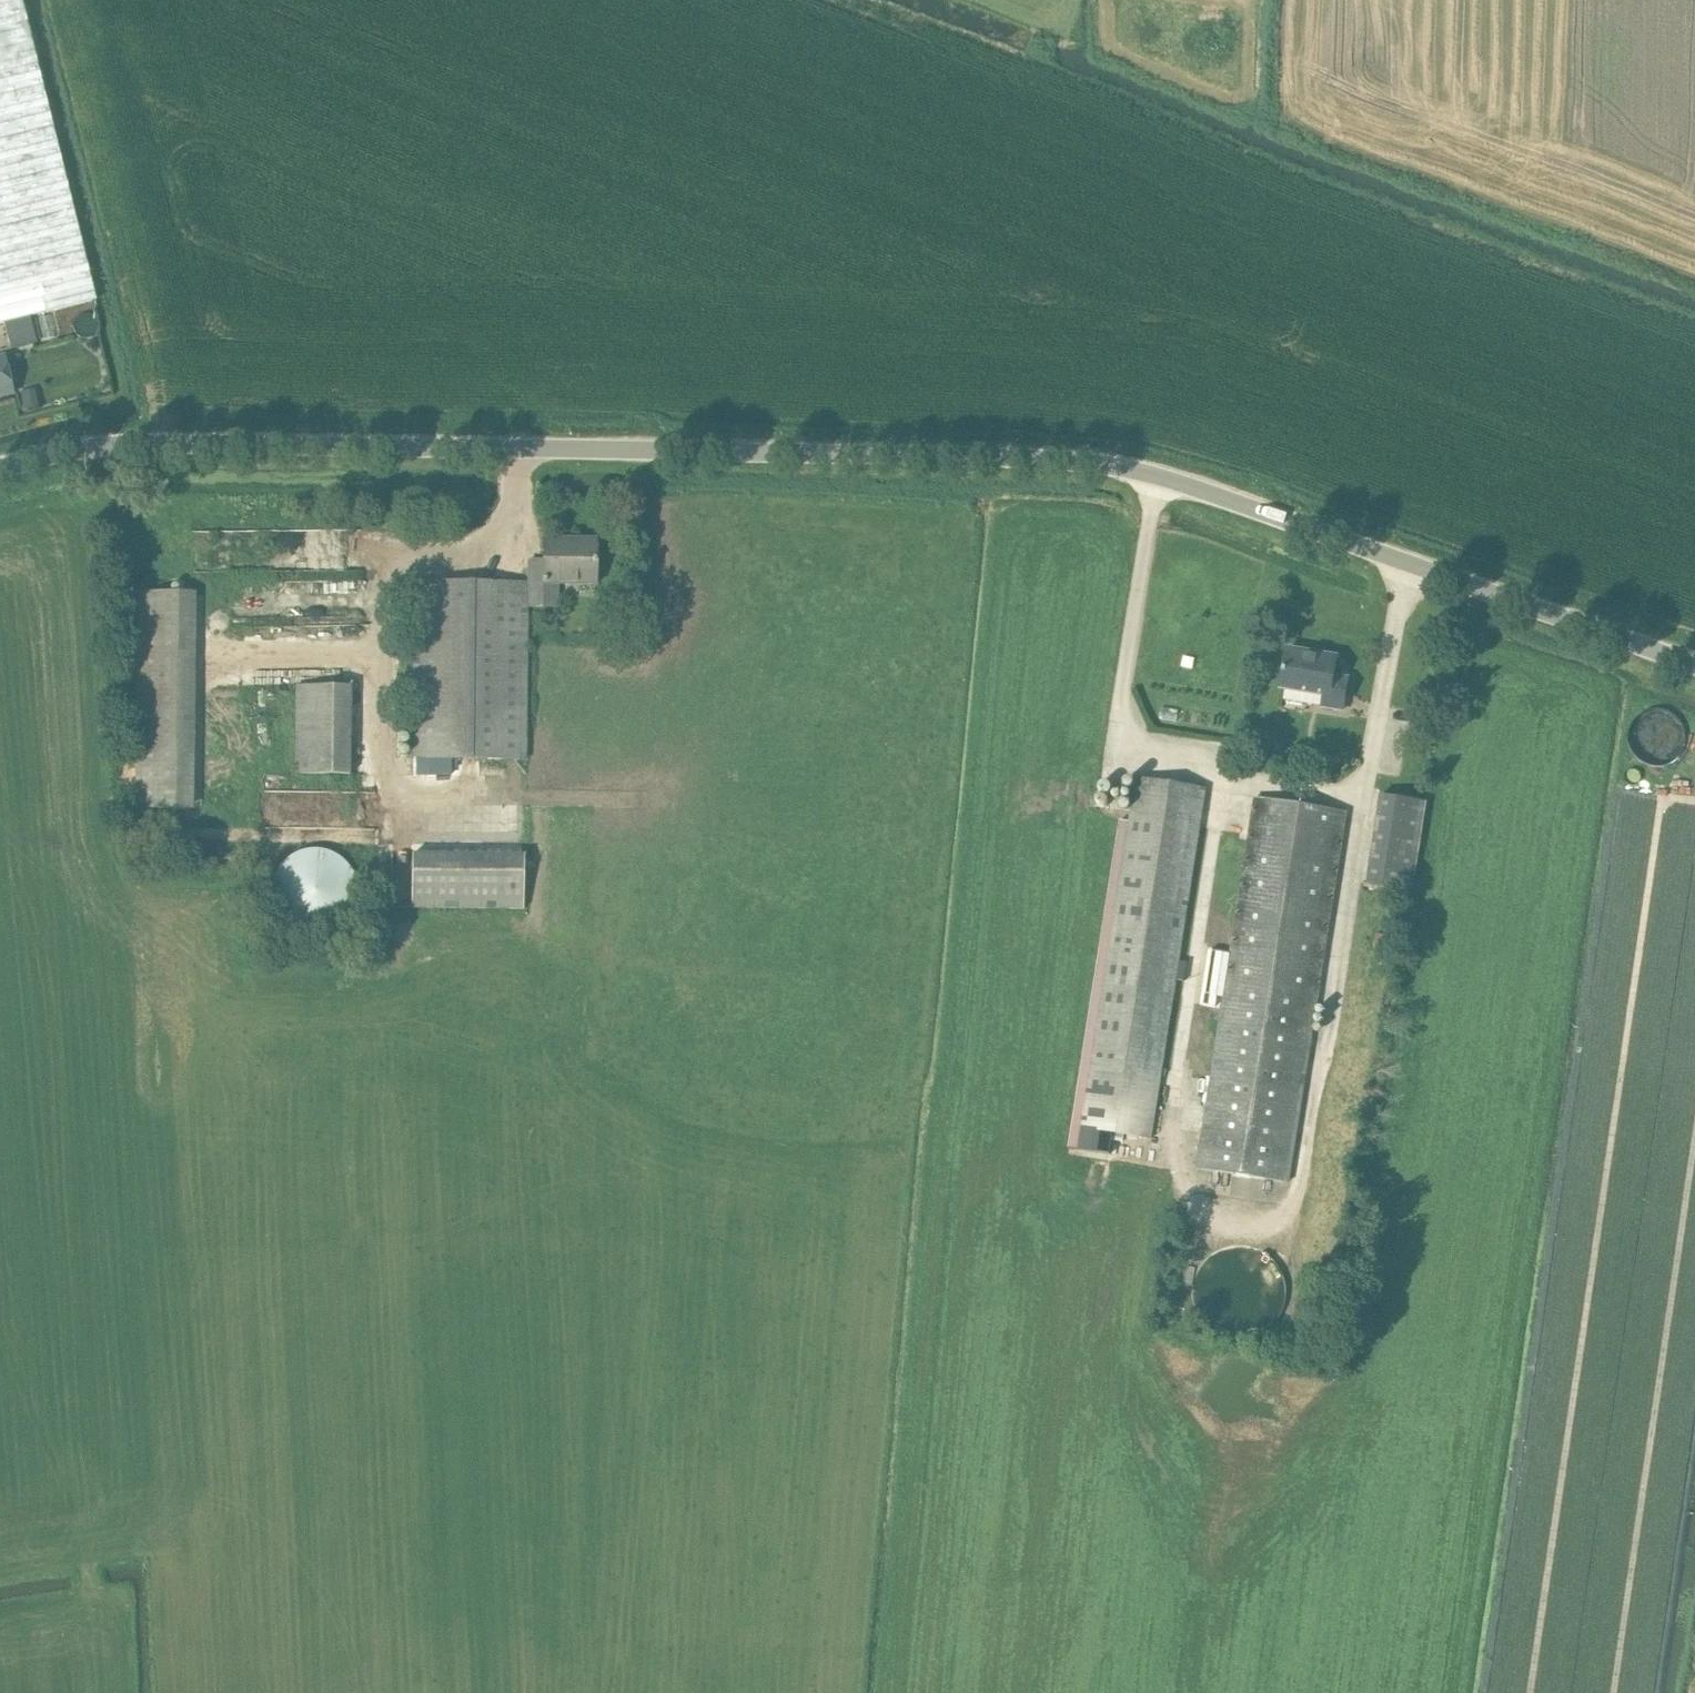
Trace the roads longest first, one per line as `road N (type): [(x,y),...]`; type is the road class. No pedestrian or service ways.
road 1 (unclassified): [(0,470),(88,454),(278,444),(1032,455),(1199,489),(1694,665)]

